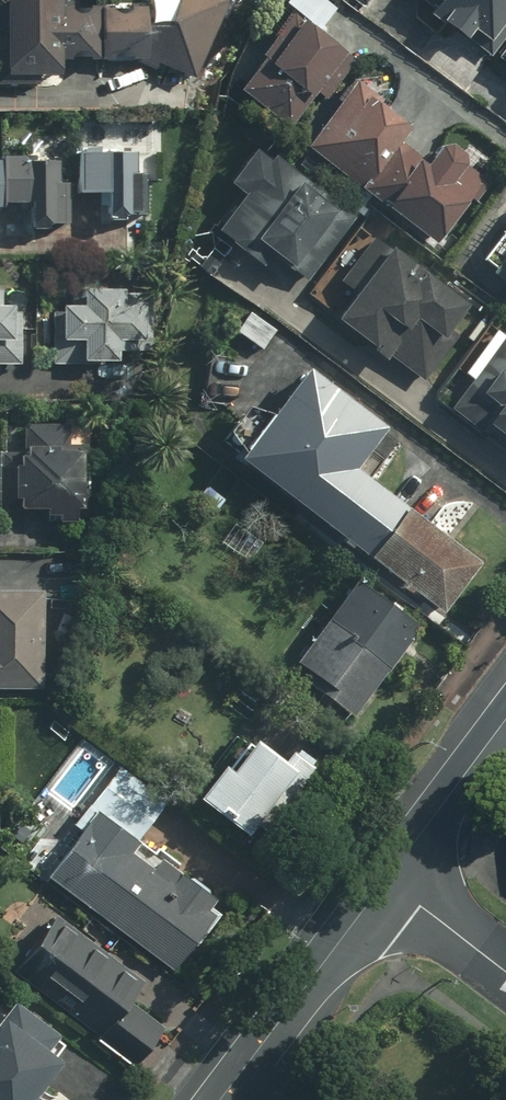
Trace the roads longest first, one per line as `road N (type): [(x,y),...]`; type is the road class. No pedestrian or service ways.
road 1 (secondary): [(388,872),(215,1099)]
road 2 (secondary): [(505,717),(388,872)]
road 3 (residential): [(505,963),(388,872)]

